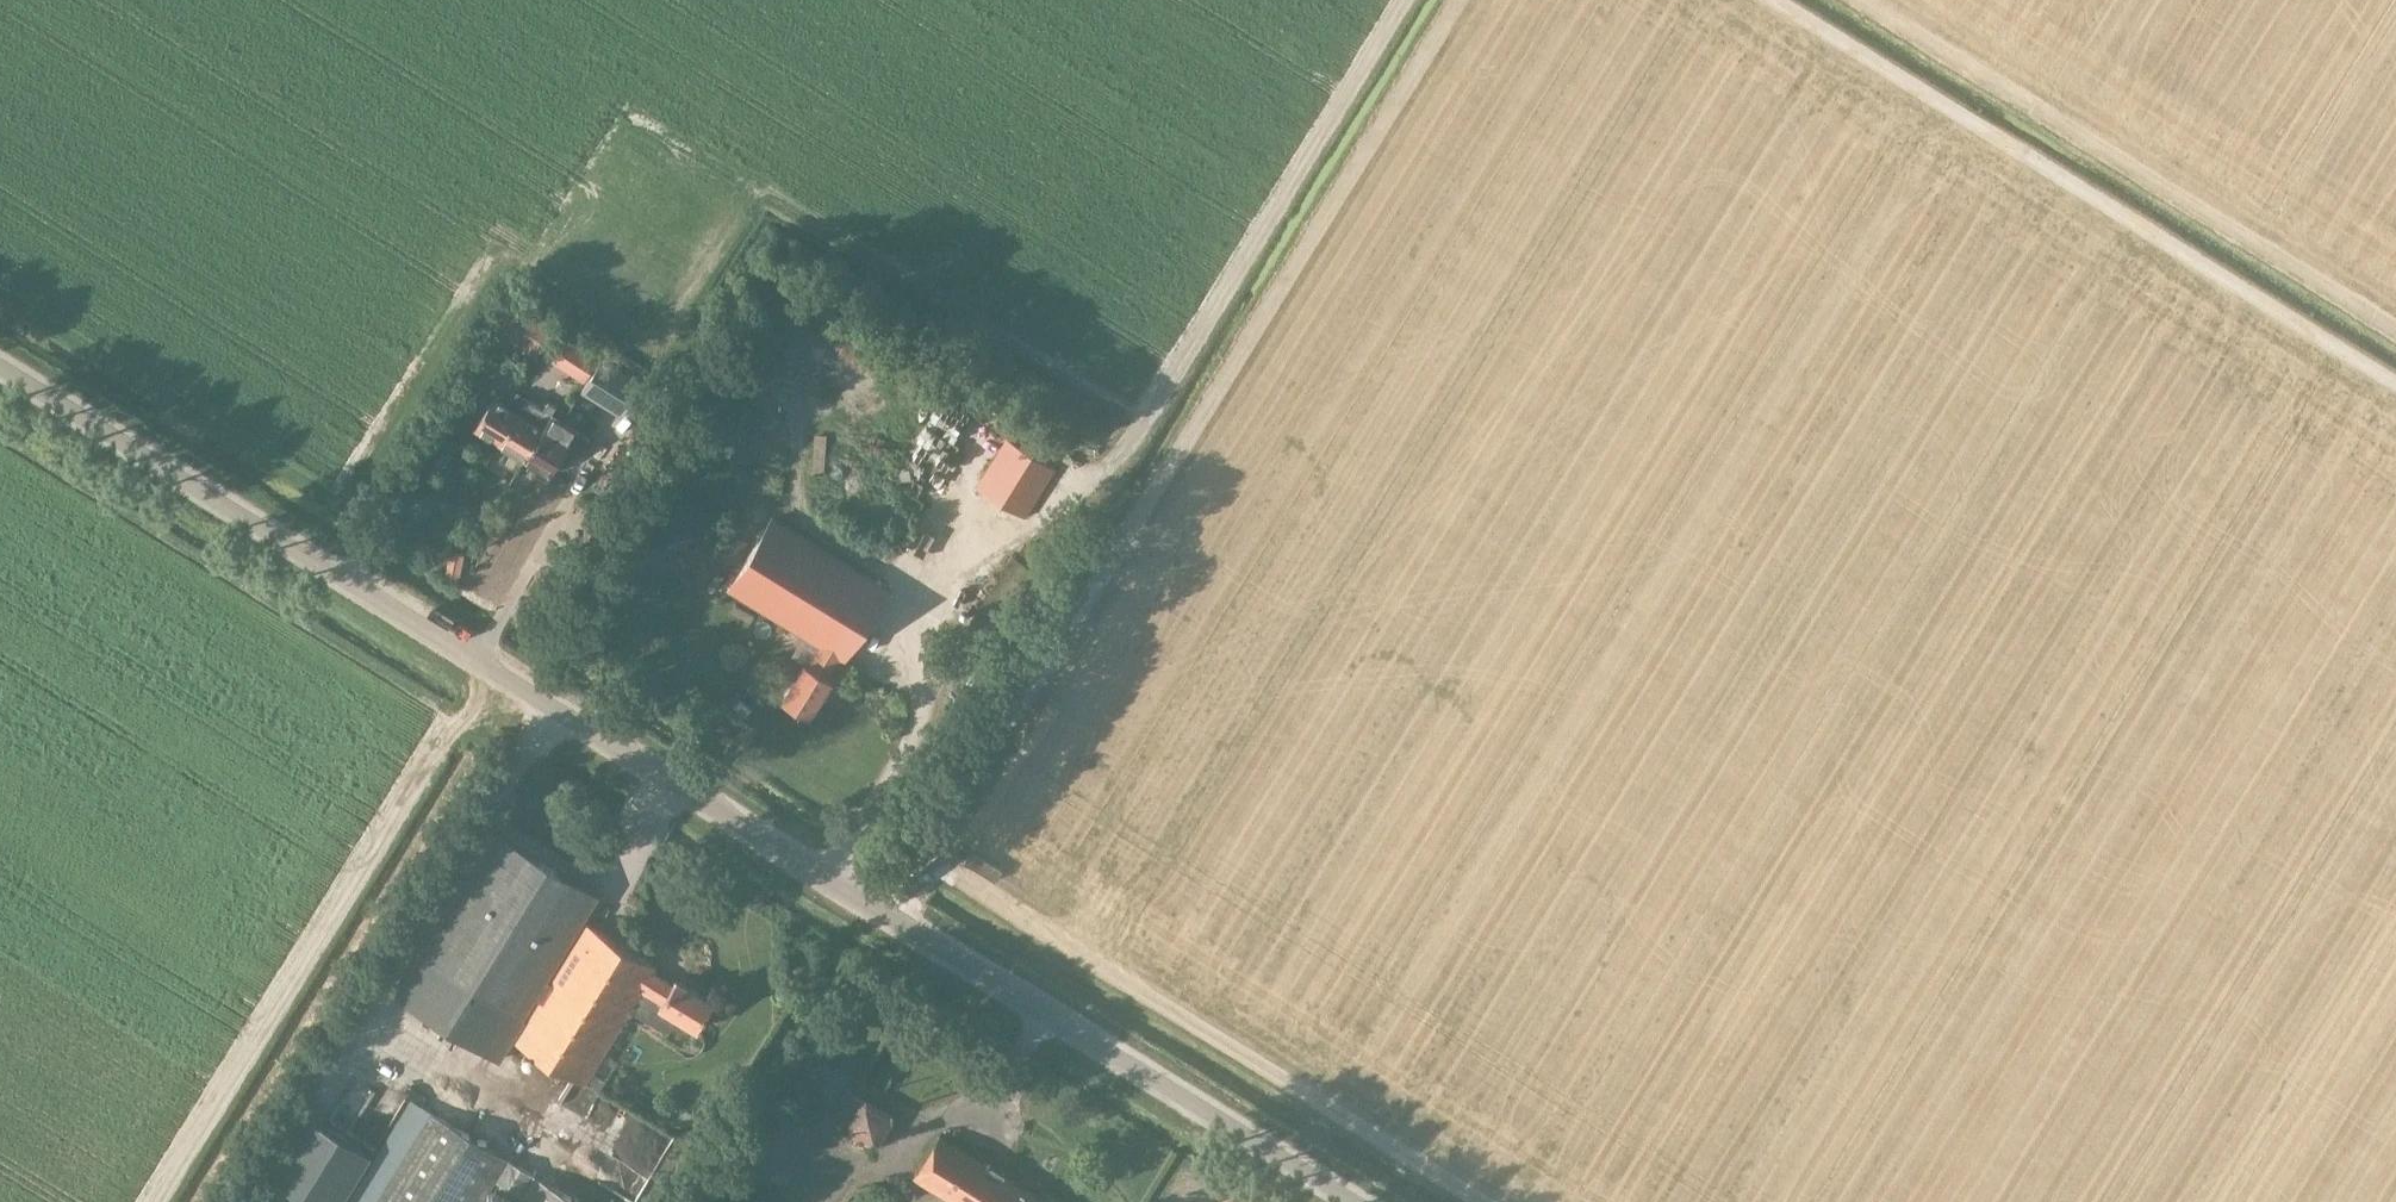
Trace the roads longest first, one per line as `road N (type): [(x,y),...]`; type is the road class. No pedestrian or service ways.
road 1 (unclassified): [(1358,1201),(0,365)]
road 2 (track): [(1846,0),(2395,339)]
road 3 (track): [(1404,0),(1143,429),(1072,477)]

